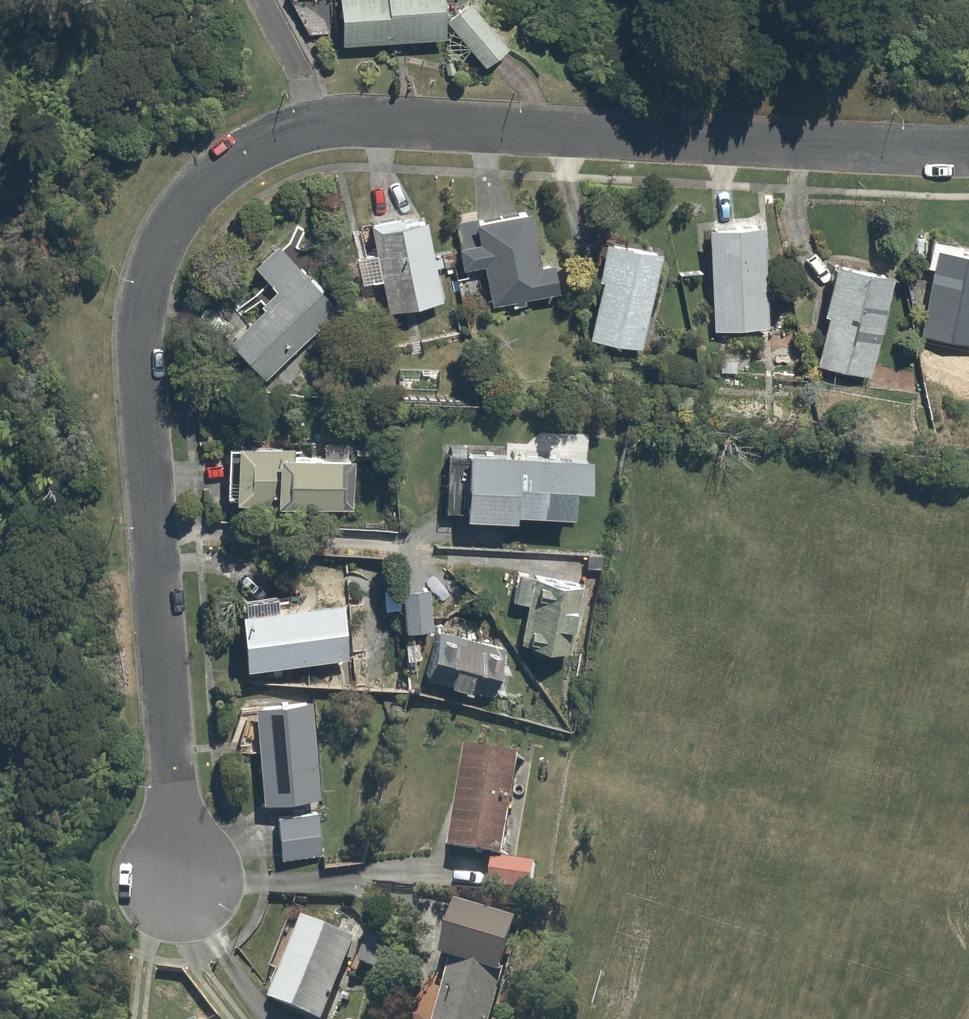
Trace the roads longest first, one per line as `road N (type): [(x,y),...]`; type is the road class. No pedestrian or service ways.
road 1 (residential): [(968,152),(362,123),(291,140),(198,204),(160,244),(138,301),(186,883)]

